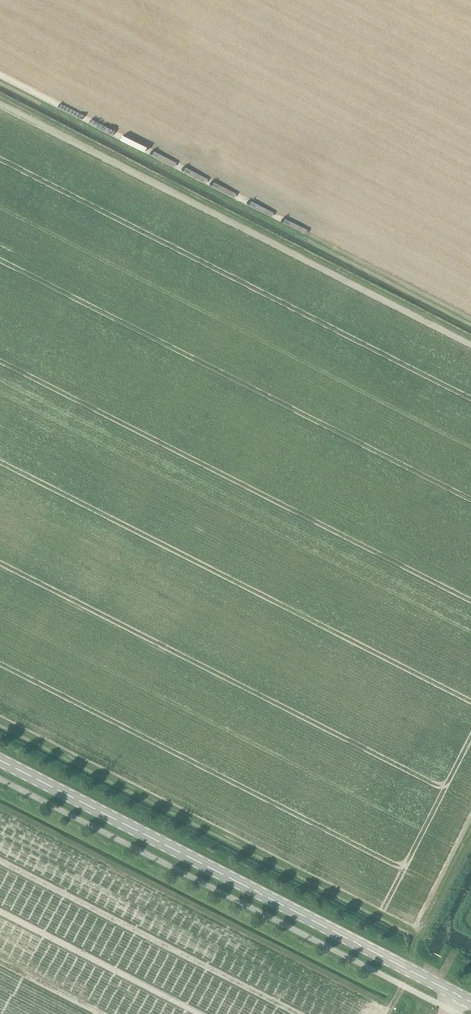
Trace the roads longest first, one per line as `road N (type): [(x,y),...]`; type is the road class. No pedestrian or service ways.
road 1 (secondary): [(0,761),(456,994)]

